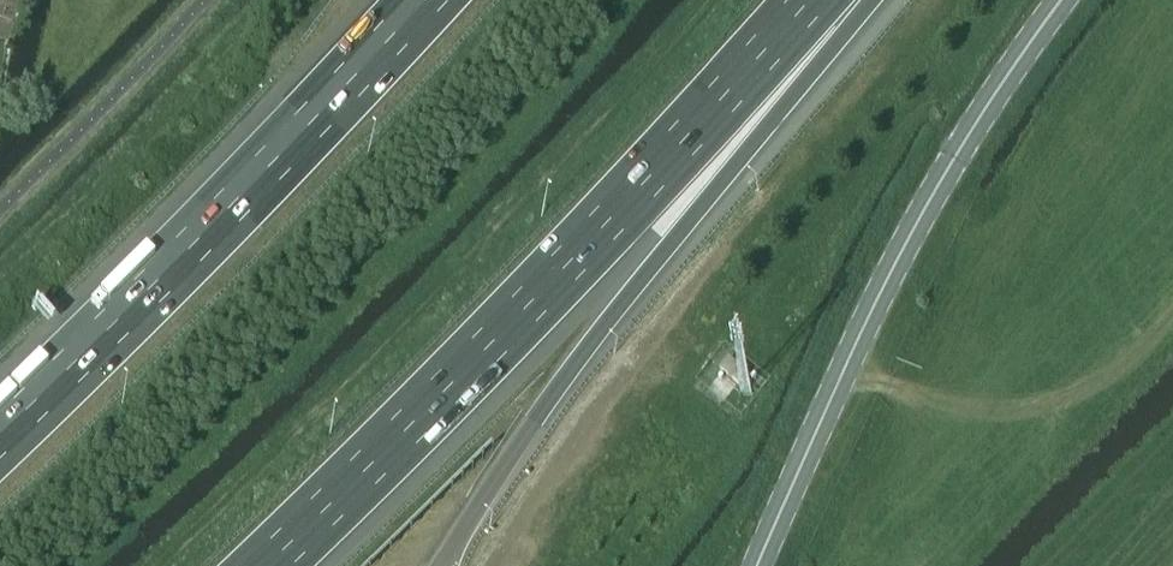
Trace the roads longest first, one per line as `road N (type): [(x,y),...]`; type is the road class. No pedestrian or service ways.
road 1 (motorway): [(265,565),(489,344),(809,0)]
road 2 (secondary): [(757,565),(903,249),(1061,0)]
road 3 (motorway): [(424,0),(0,433)]
road 4 (motorway): [(533,419),(670,242),(831,0)]

